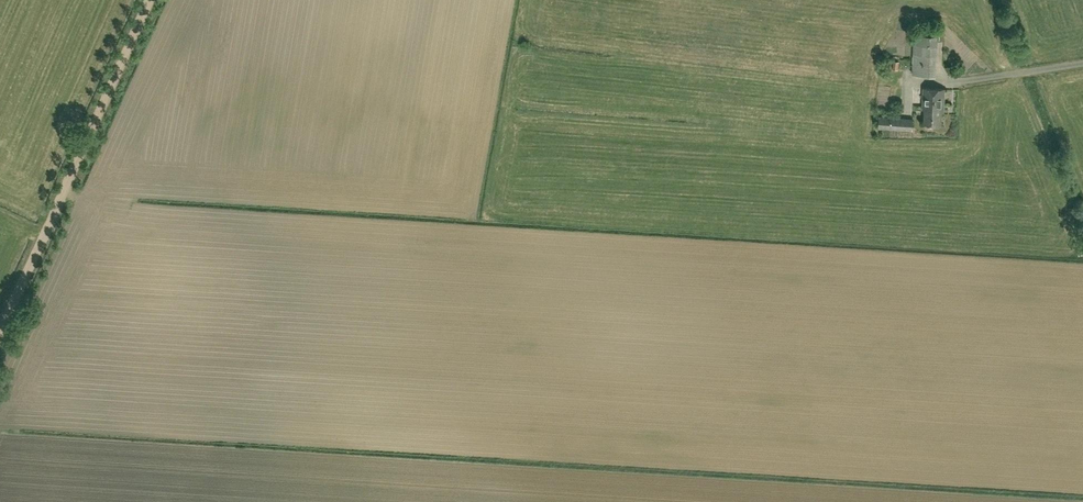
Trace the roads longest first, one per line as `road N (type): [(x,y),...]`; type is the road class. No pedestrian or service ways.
road 1 (track): [(149,0),(0,333)]

